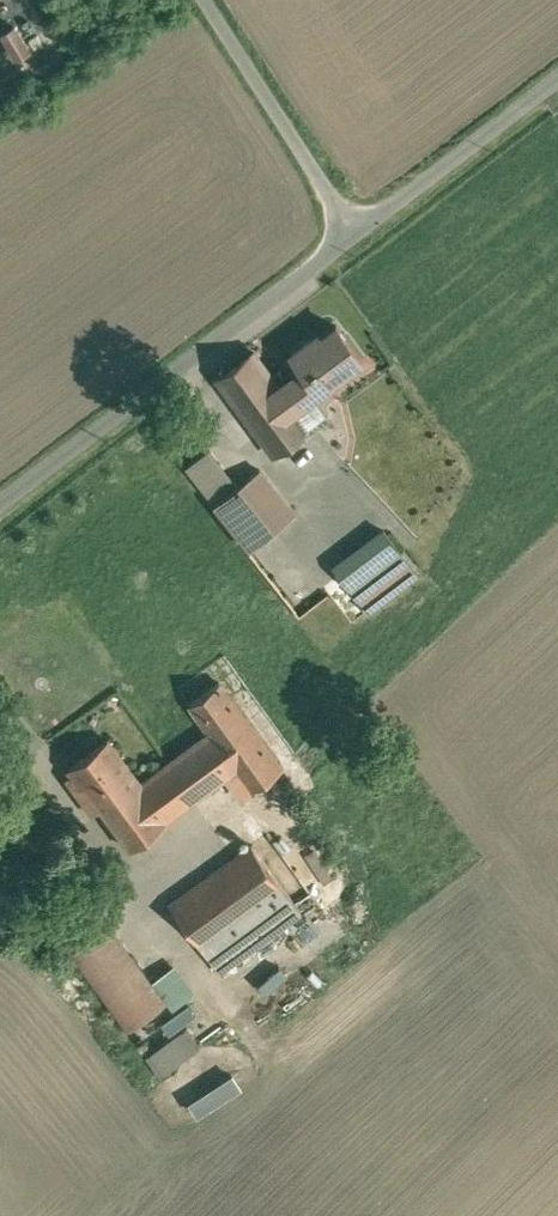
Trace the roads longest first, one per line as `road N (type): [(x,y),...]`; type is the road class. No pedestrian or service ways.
road 1 (unclassified): [(358,236),(0,509)]
road 2 (unclassified): [(205,0),(358,236)]
road 3 (unclassified): [(557,85),(358,236)]

